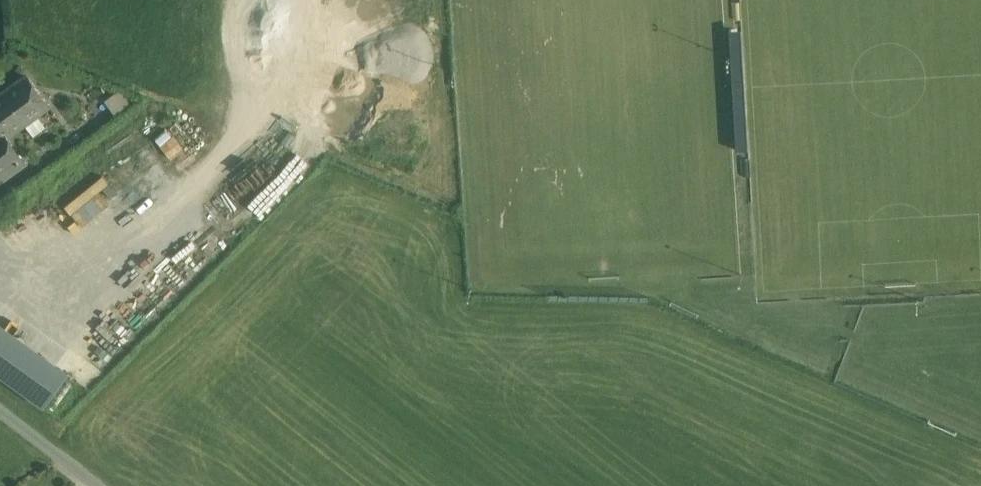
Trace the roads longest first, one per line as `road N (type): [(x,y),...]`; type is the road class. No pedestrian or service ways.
road 1 (residential): [(96,485),(0,412)]

